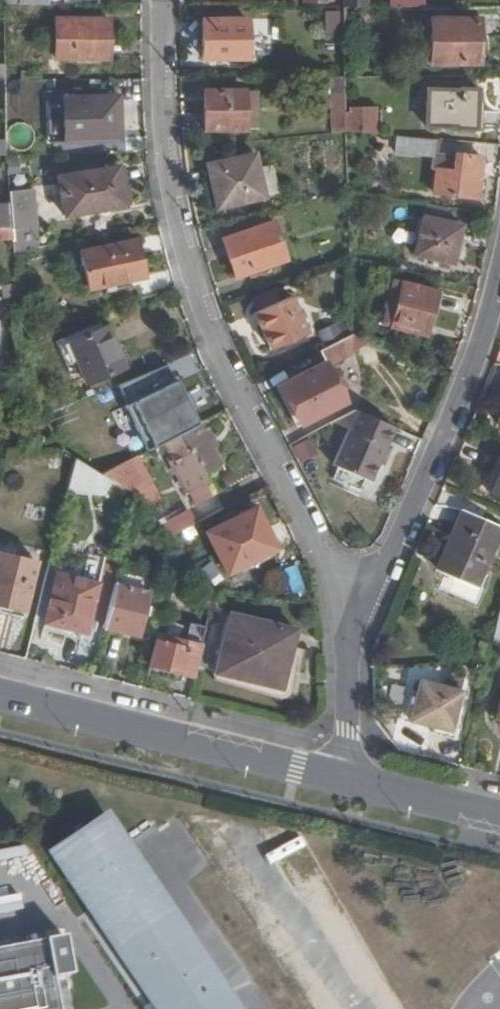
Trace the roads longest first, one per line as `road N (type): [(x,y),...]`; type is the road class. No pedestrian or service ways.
road 1 (residential): [(161,0),(166,155),(187,256),(230,372),(324,551)]
road 2 (secondary): [(345,780),(0,694)]
road 3 (residential): [(392,556),(465,385),(499,272)]
road 4 (secondary): [(499,817),(345,780)]
road 5 (residential): [(345,780),(348,653)]

